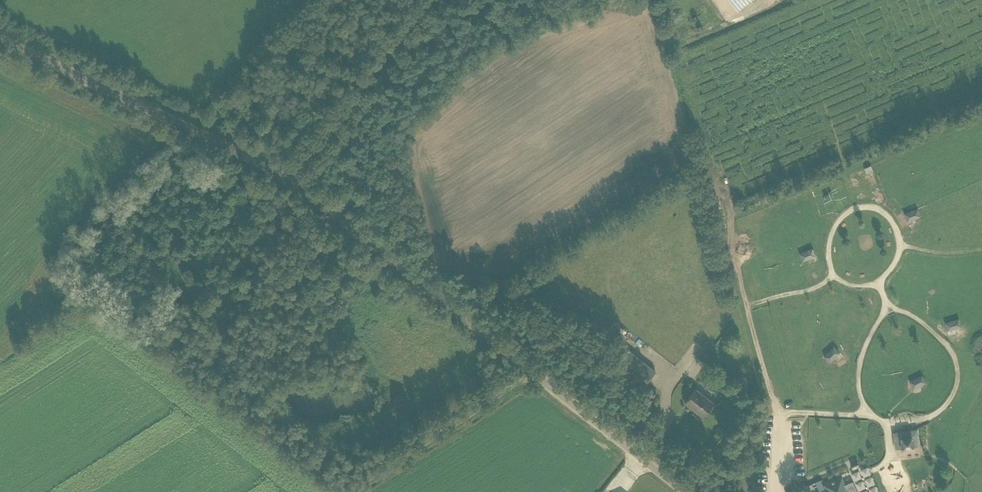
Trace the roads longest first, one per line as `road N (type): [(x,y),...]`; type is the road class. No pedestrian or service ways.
road 1 (unclassified): [(683,491),(287,180)]
road 2 (unclassified): [(287,180),(0,40)]
road 3 (track): [(780,414),(729,248),(730,206),(720,187)]
road 4 (unclassified): [(287,180),(427,0)]

